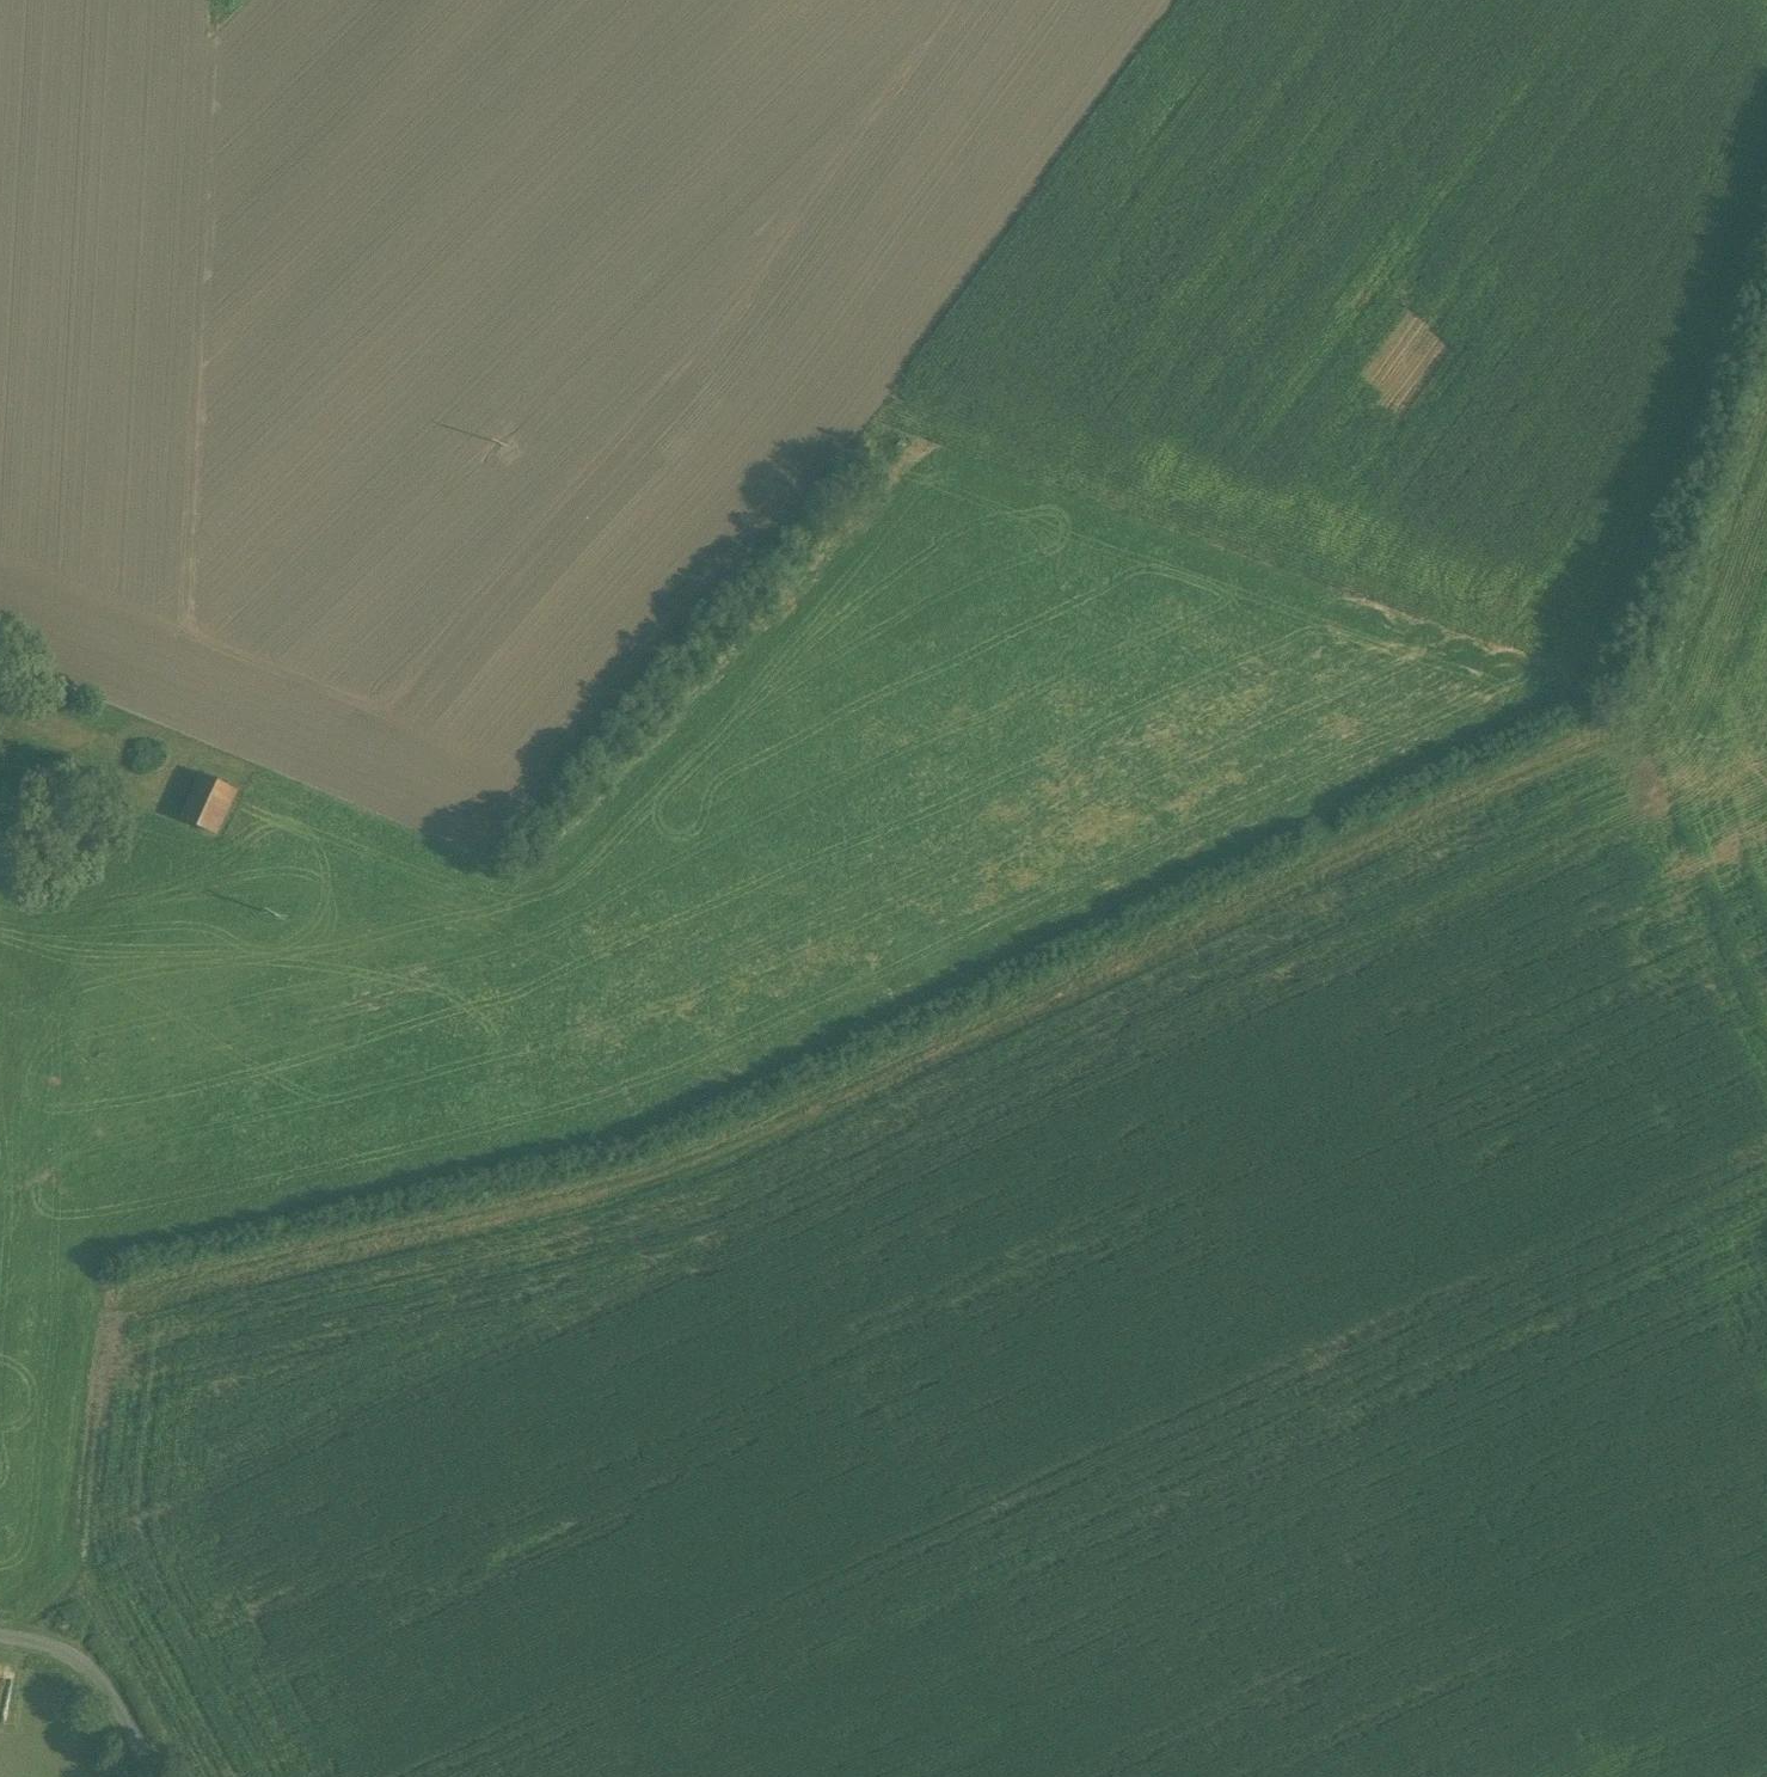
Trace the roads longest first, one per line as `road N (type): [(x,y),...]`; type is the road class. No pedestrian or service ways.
road 1 (unclassified): [(0,1637),(74,1658),(113,1700),(154,1776)]

